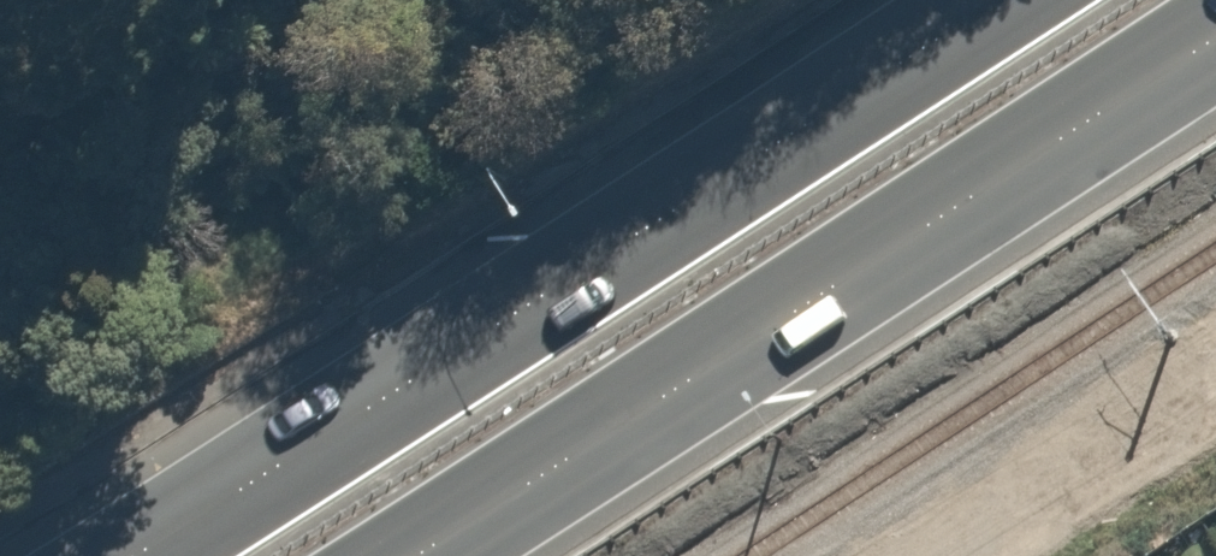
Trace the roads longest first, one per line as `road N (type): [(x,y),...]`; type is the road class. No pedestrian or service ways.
road 1 (trunk): [(132,555),(992,0)]
road 2 (trunk): [(1215,42),(418,555)]

